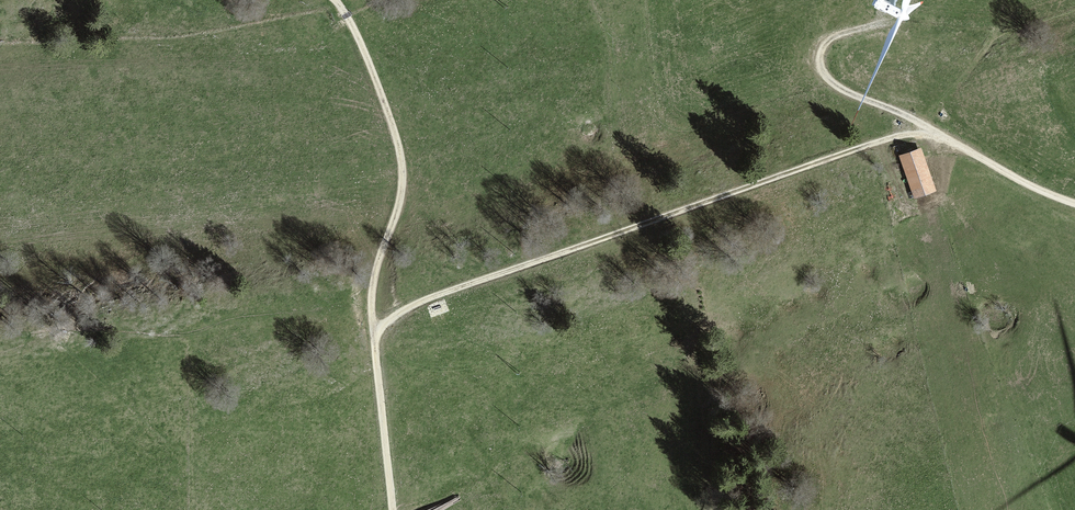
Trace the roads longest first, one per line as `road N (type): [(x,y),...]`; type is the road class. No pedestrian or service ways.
road 1 (track): [(374,331),(459,290),(802,168),(895,137),(935,133)]
road 2 (track): [(333,0),(377,82),(402,161),(395,217),(372,290),(374,331)]
road 3 (track): [(911,118),(824,77),(819,57),(828,42),(883,23)]
road 4 (track): [(392,509),(374,331)]
road 5 (track): [(935,133),(1032,195),(1074,209)]

